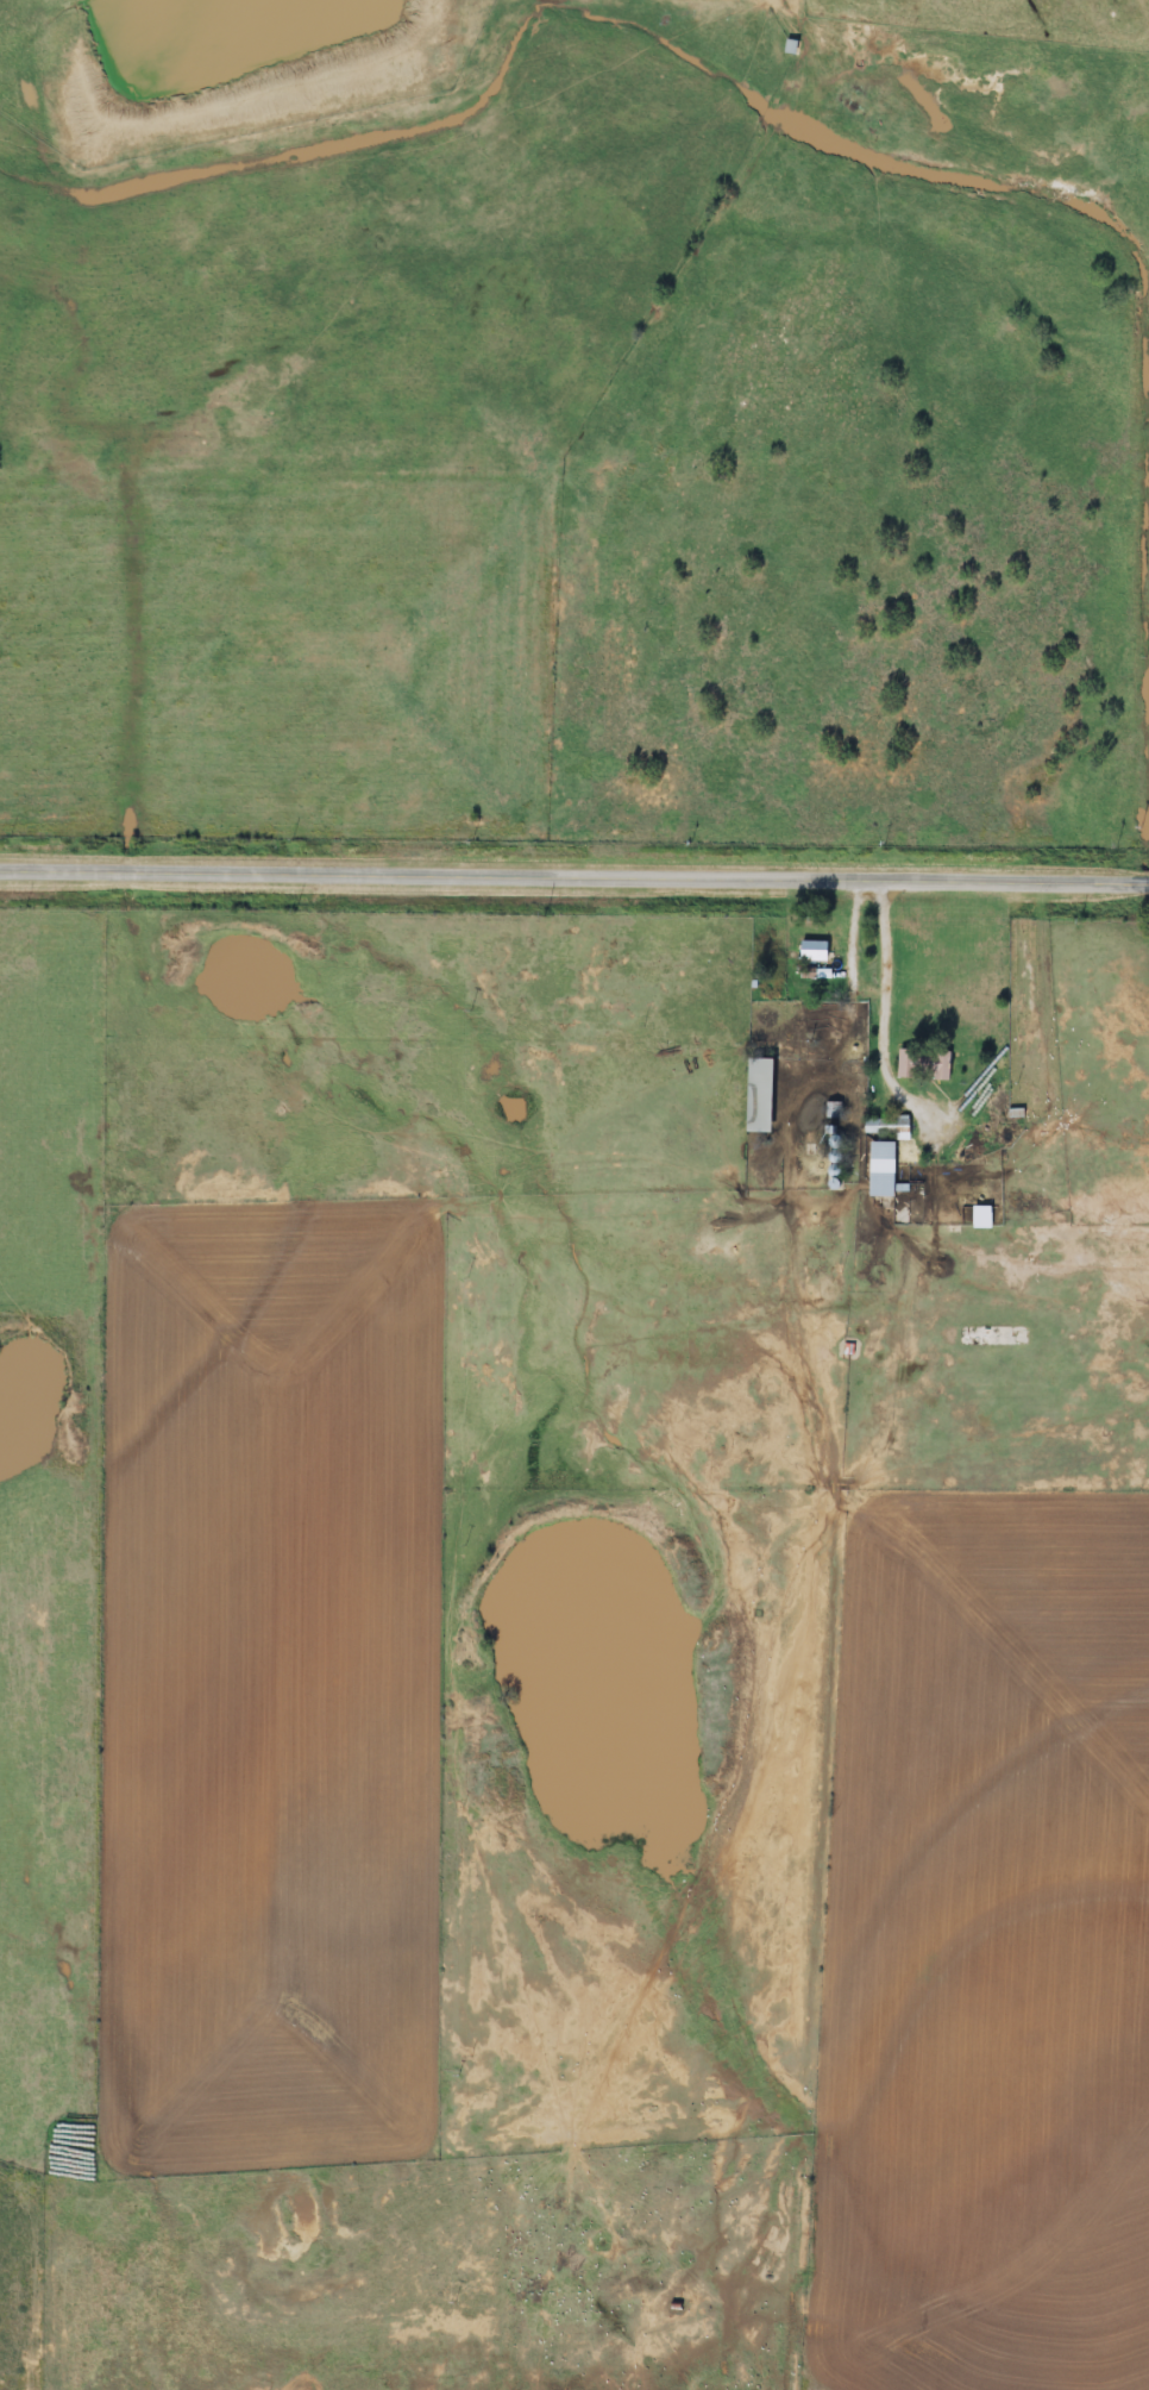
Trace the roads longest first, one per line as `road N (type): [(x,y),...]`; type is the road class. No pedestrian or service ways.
road 1 (tertiary): [(1148,881),(0,865)]

